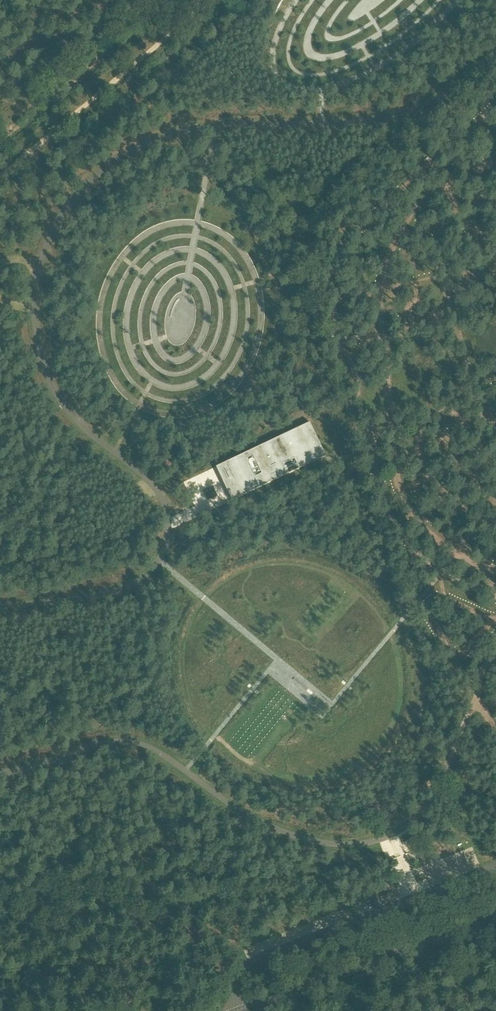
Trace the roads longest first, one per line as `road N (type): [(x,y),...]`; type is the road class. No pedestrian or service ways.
road 1 (track): [(0,607),(129,585),(148,572),(168,535),(164,501),(149,480),(68,418),(39,345),(33,297),(65,207),(100,169),(175,132),(361,120),(430,102),(495,43)]
road 2 (track): [(495,704),(472,709),(408,824),(347,845),(278,829),(163,755),(113,740),(0,770)]
road 3 (tertiary): [(242,1010),(402,949)]

